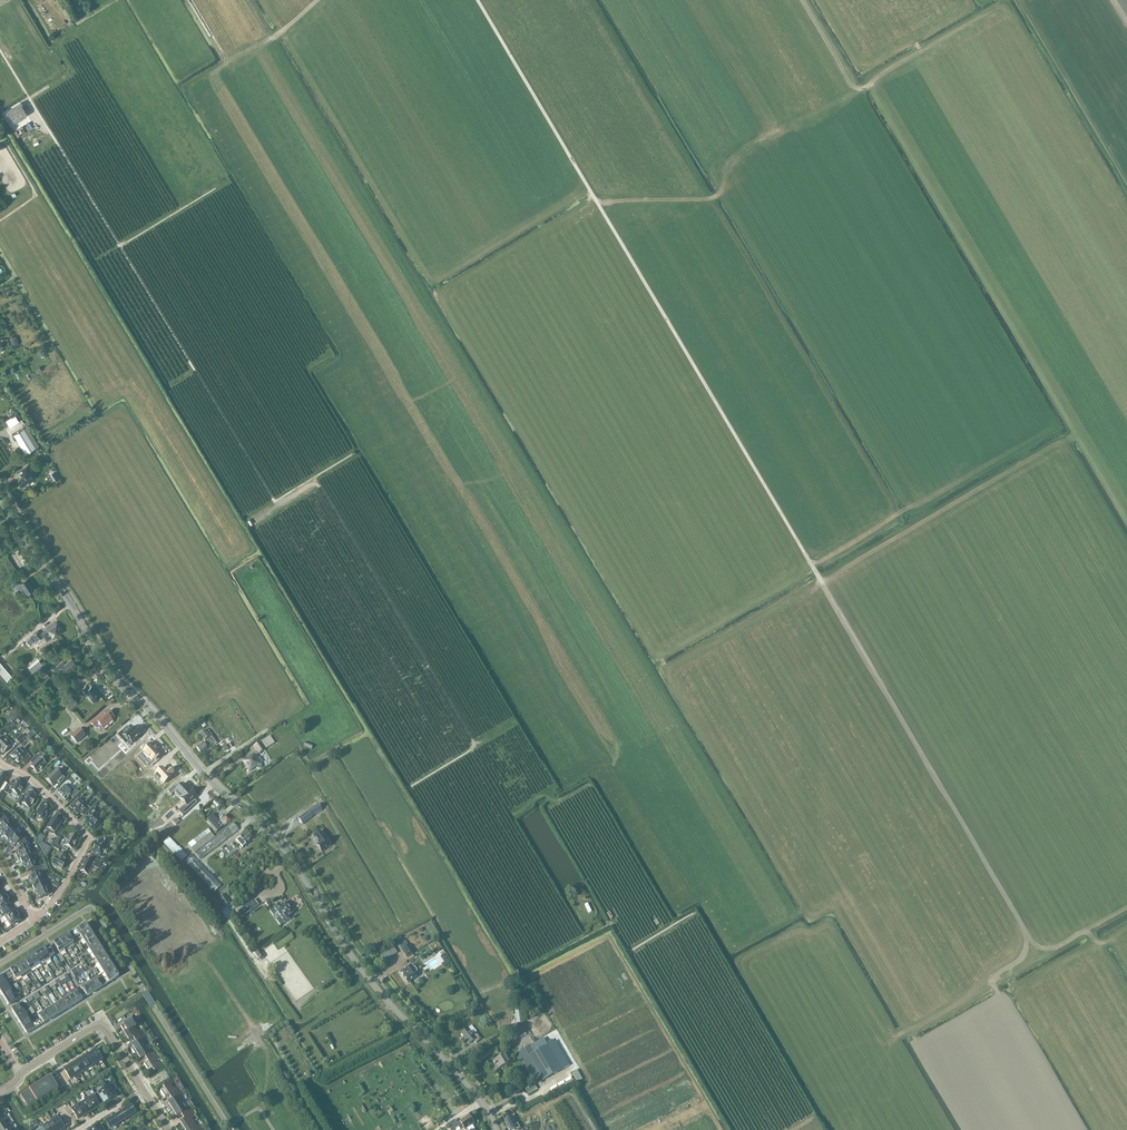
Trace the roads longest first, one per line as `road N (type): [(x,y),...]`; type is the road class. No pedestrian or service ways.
road 1 (tertiary): [(496,1129),(467,1080),(383,998),(343,946),(285,850),(98,663),(84,625),(0,497)]
road 2 (track): [(343,1129),(325,1095),(399,1054),(430,1097),(420,1101),(391,1065),(424,1129)]
road 3 (residential): [(34,919),(60,892),(88,837),(27,775),(0,762)]
road 4 (tertiary): [(21,1074),(100,1025),(143,1089)]
road 5 (track): [(414,1129),(374,1073),(403,1129)]

